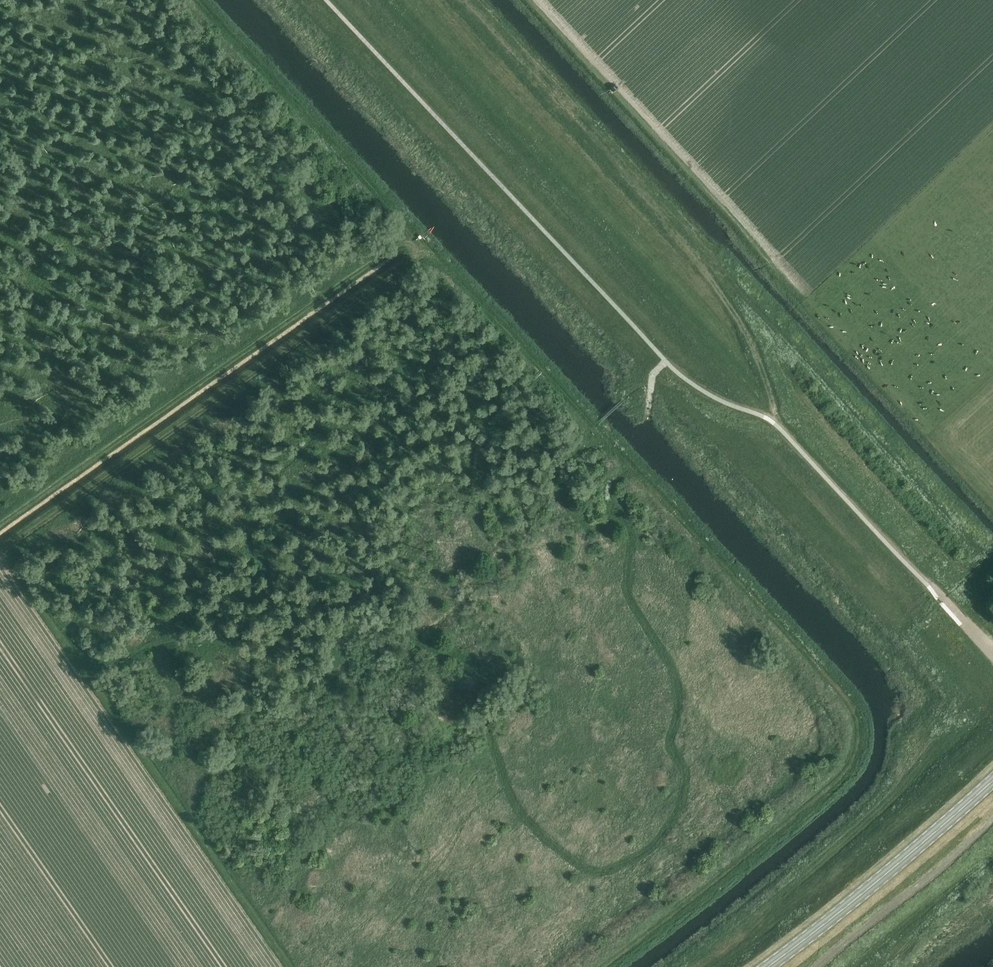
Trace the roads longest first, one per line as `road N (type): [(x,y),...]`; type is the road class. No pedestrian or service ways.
road 1 (secondary): [(767,966),(992,780)]

